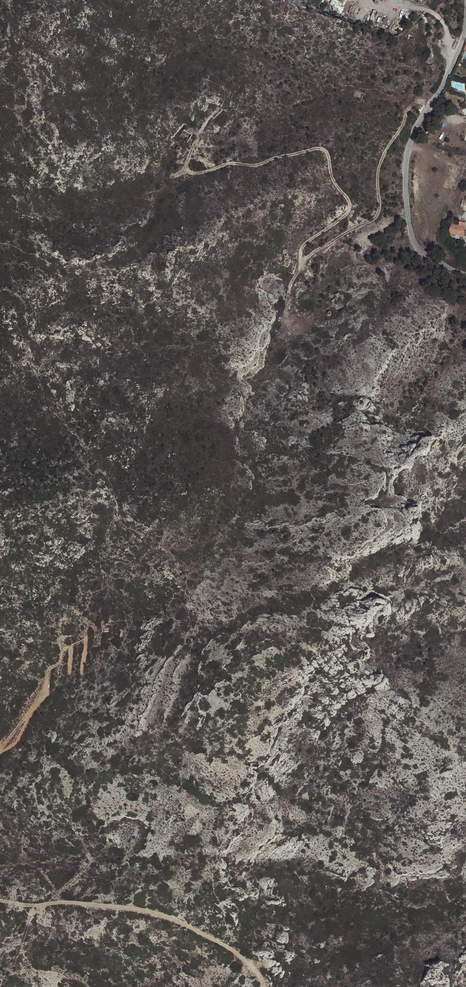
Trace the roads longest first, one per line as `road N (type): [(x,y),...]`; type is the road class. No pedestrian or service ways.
road 1 (residential): [(465,11),(405,174),(414,242),(465,275)]

